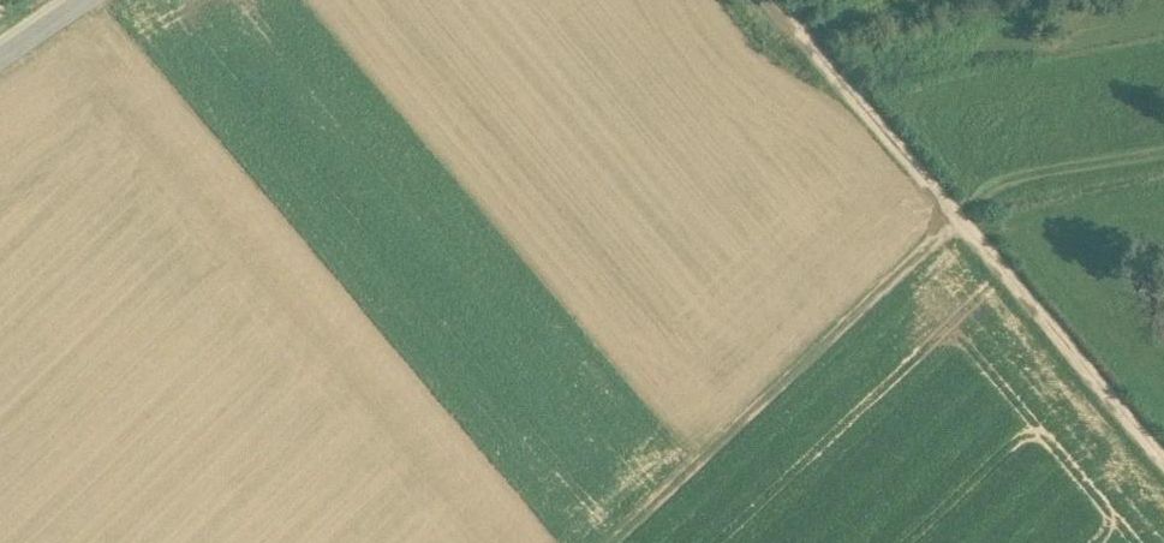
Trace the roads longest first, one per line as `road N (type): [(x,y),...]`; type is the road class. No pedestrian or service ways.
road 1 (track): [(769,0),(1163,455)]
road 2 (track): [(971,234),(650,542)]

